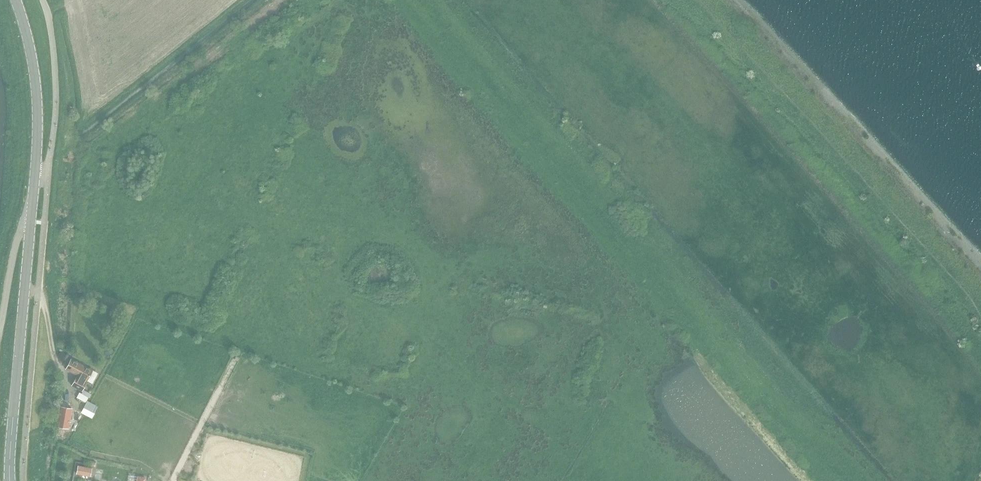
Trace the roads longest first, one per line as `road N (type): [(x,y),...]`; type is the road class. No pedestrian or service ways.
road 1 (secondary): [(10,480),(31,218)]
road 2 (secondary): [(31,218),(36,96),(15,0)]

